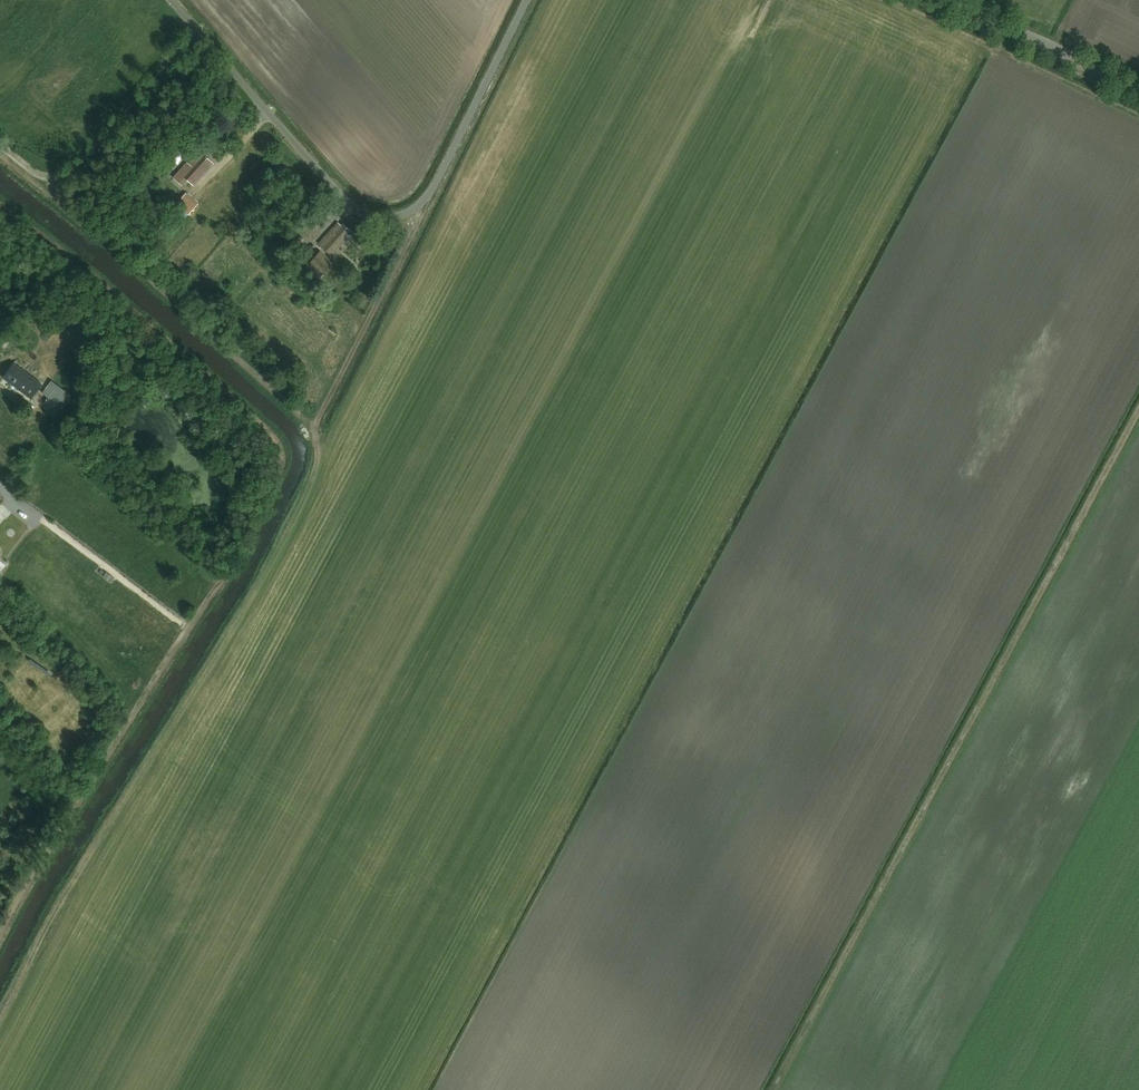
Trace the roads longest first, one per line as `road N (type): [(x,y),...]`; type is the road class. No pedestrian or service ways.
road 1 (unclassified): [(527,0),(430,196),(386,217),(342,203),(167,0)]
road 2 (tertiary): [(1138,88),(950,0)]

